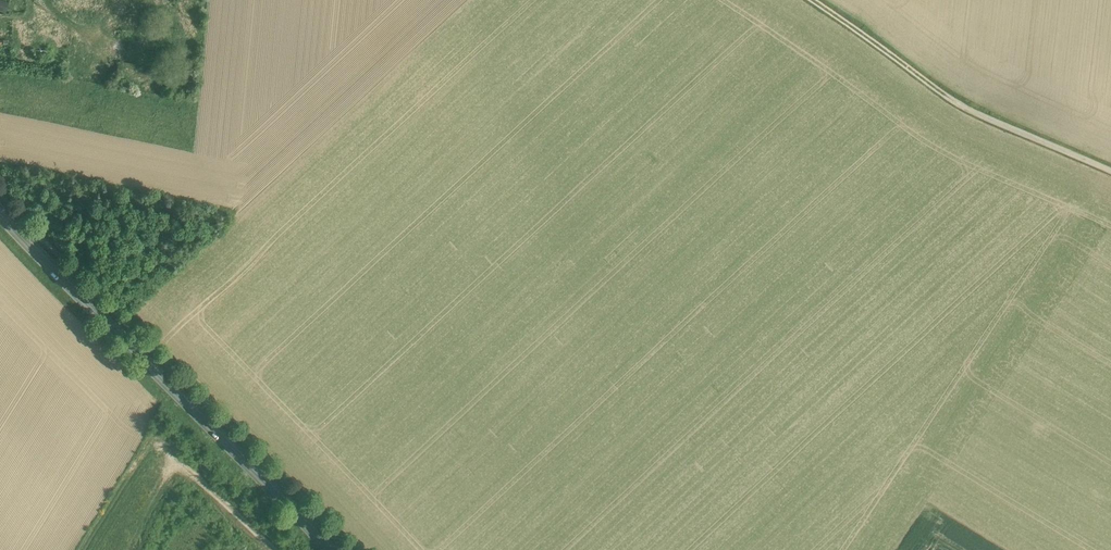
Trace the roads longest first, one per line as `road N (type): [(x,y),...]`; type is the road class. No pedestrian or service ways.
road 1 (secondary): [(331,549),(0,213)]

